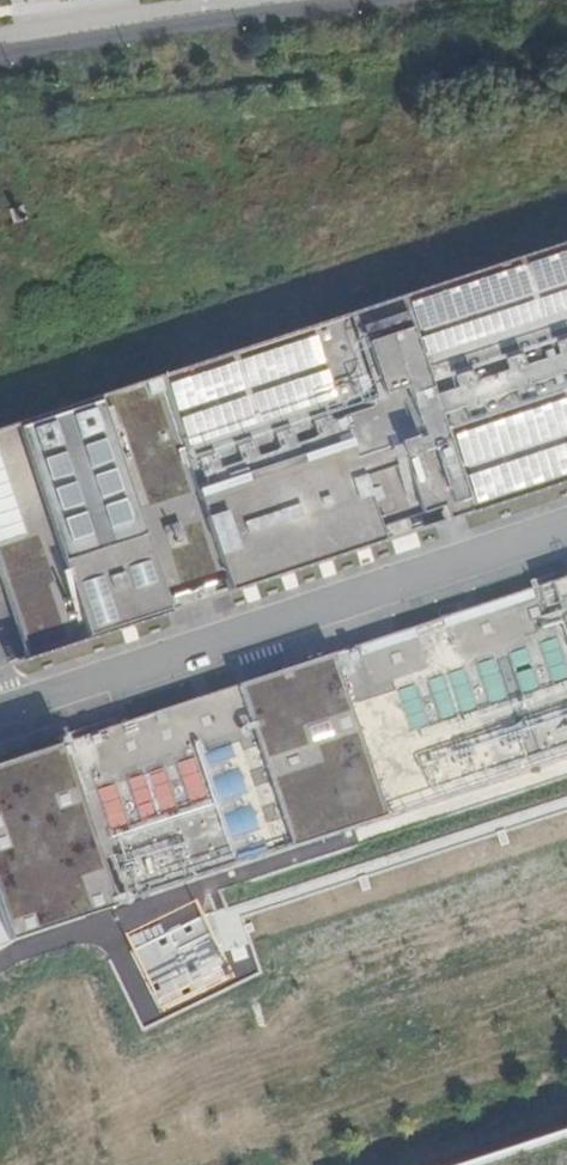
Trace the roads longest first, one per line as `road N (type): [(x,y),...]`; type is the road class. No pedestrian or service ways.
road 1 (unclassified): [(379,0),(0,55)]

